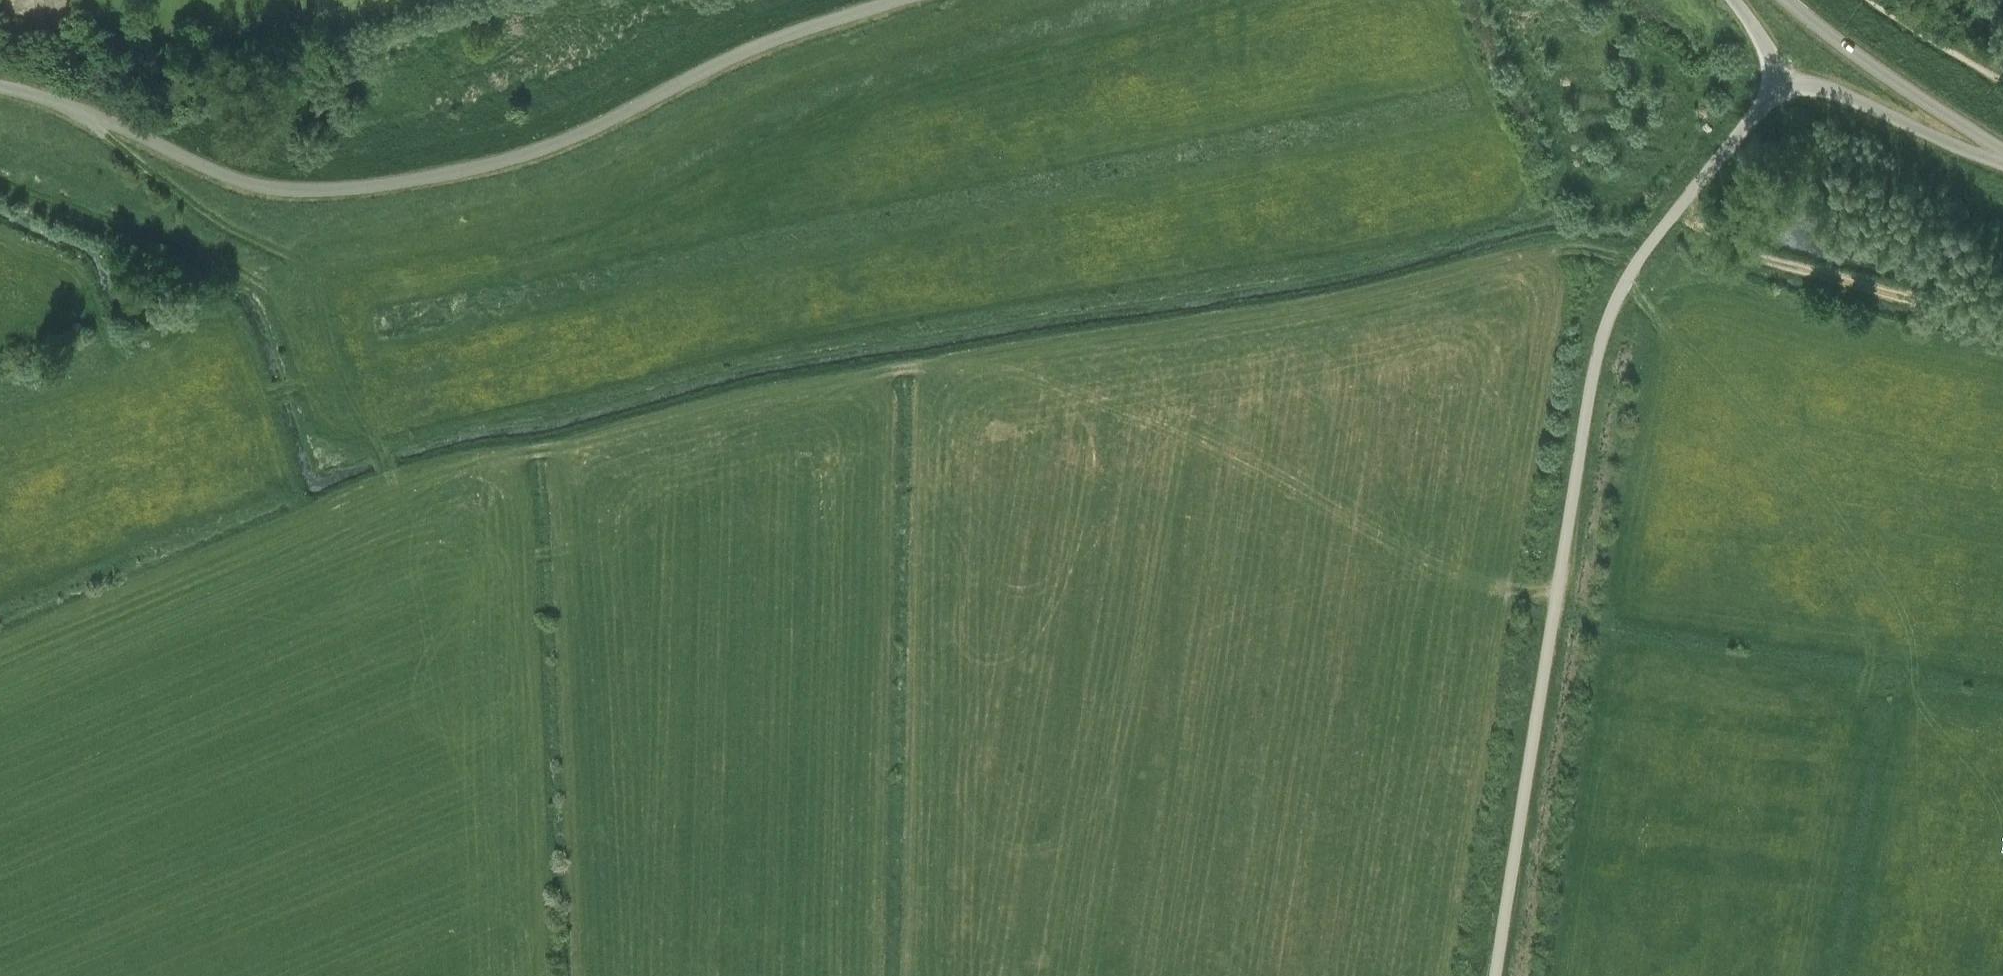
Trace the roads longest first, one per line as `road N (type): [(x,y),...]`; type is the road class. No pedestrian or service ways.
road 1 (unclassified): [(1499,975),(1599,351),(1655,241),(1780,80)]
road 2 (unclassified): [(0,86),(84,114),(220,176),(274,187),(380,187),(547,145),(737,55),(903,0)]
road 3 (unclassified): [(2002,151),(1787,0)]
road 4 (track): [(84,114),(138,171),(217,228),(279,257)]
road 5 (unclassified): [(2002,164),(1828,88),(1780,80)]

